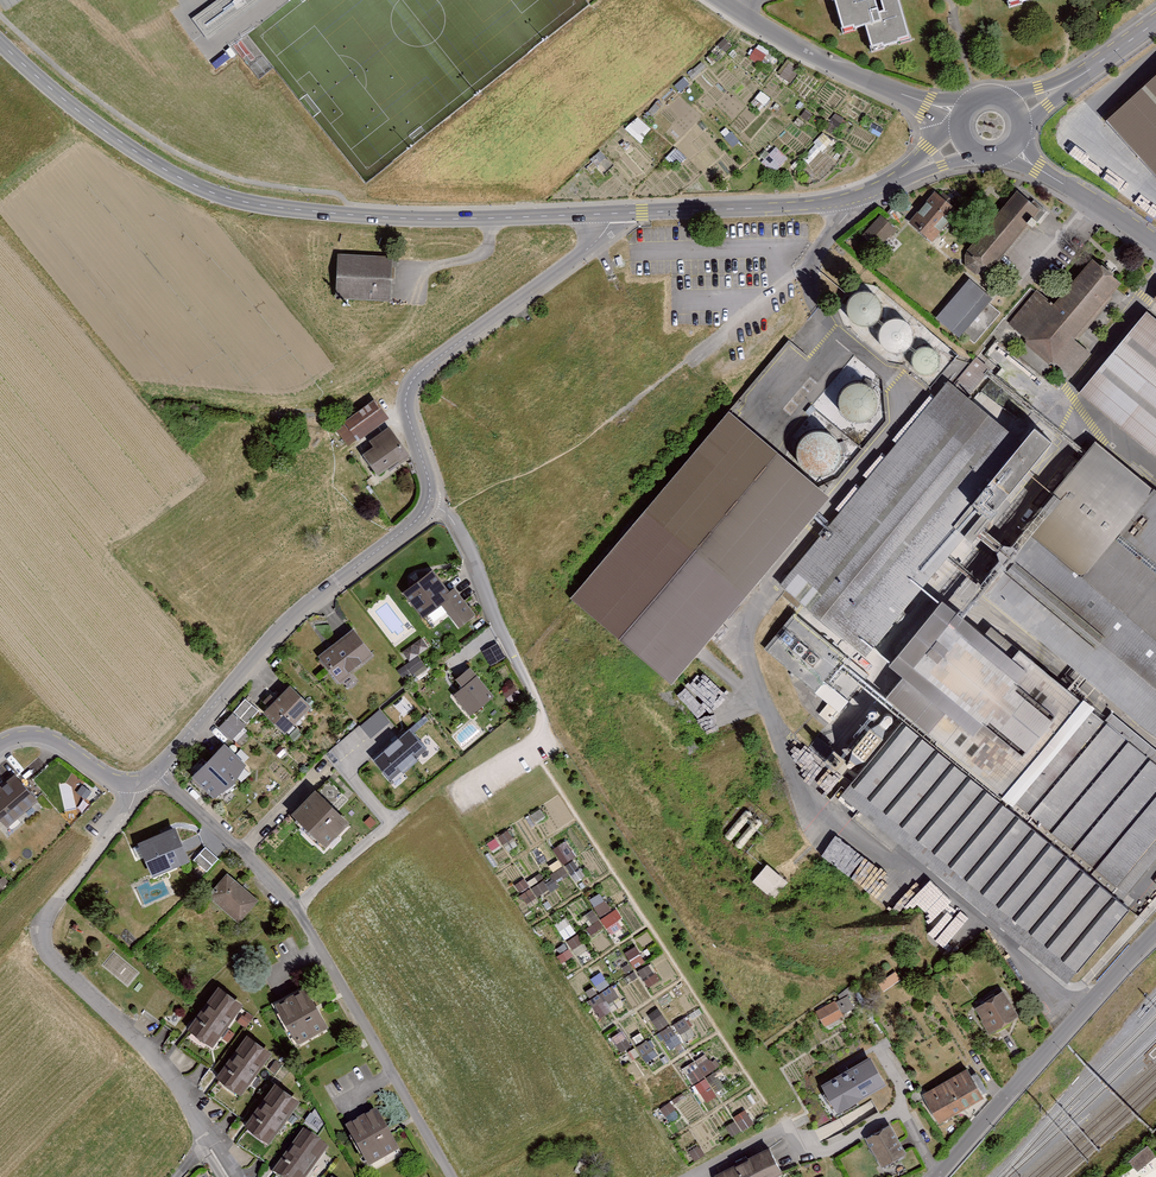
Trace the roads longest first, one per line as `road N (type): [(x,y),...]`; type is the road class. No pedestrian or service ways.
road 1 (tertiary): [(617,215),(335,222),(247,209),(142,161),(0,43)]
road 2 (residential): [(238,1176),(140,1041),(42,939),(44,918),(129,788)]
road 3 (track): [(893,958),(820,976),(716,946),(572,744)]
road 4 (residential): [(434,502),(408,390),(421,370),(604,237),(617,215)]
road 5 (residential): [(156,770),(278,630),(434,502)]
road 6 (residential): [(1155,932),(936,1176)]
road 7 (residential): [(451,1176),(288,897)]
road 8 (tertiary): [(903,178),(859,199),(617,215)]
road 9 (residential): [(572,744),(534,691),(454,525),(434,502)]
road 10 (residential): [(720,0),(811,54),(957,114)]
road 11 (unclassified): [(288,897),(396,818),(350,757)]
road 12 (residential): [(288,897),(156,770)]
road 13 (residential): [(848,1134),(804,1157),(780,1133),(693,1176)]
road 14 (unclassified): [(1013,153),(1155,245)]
road 15 (residential): [(0,745),(25,733),(45,736),(129,788)]

